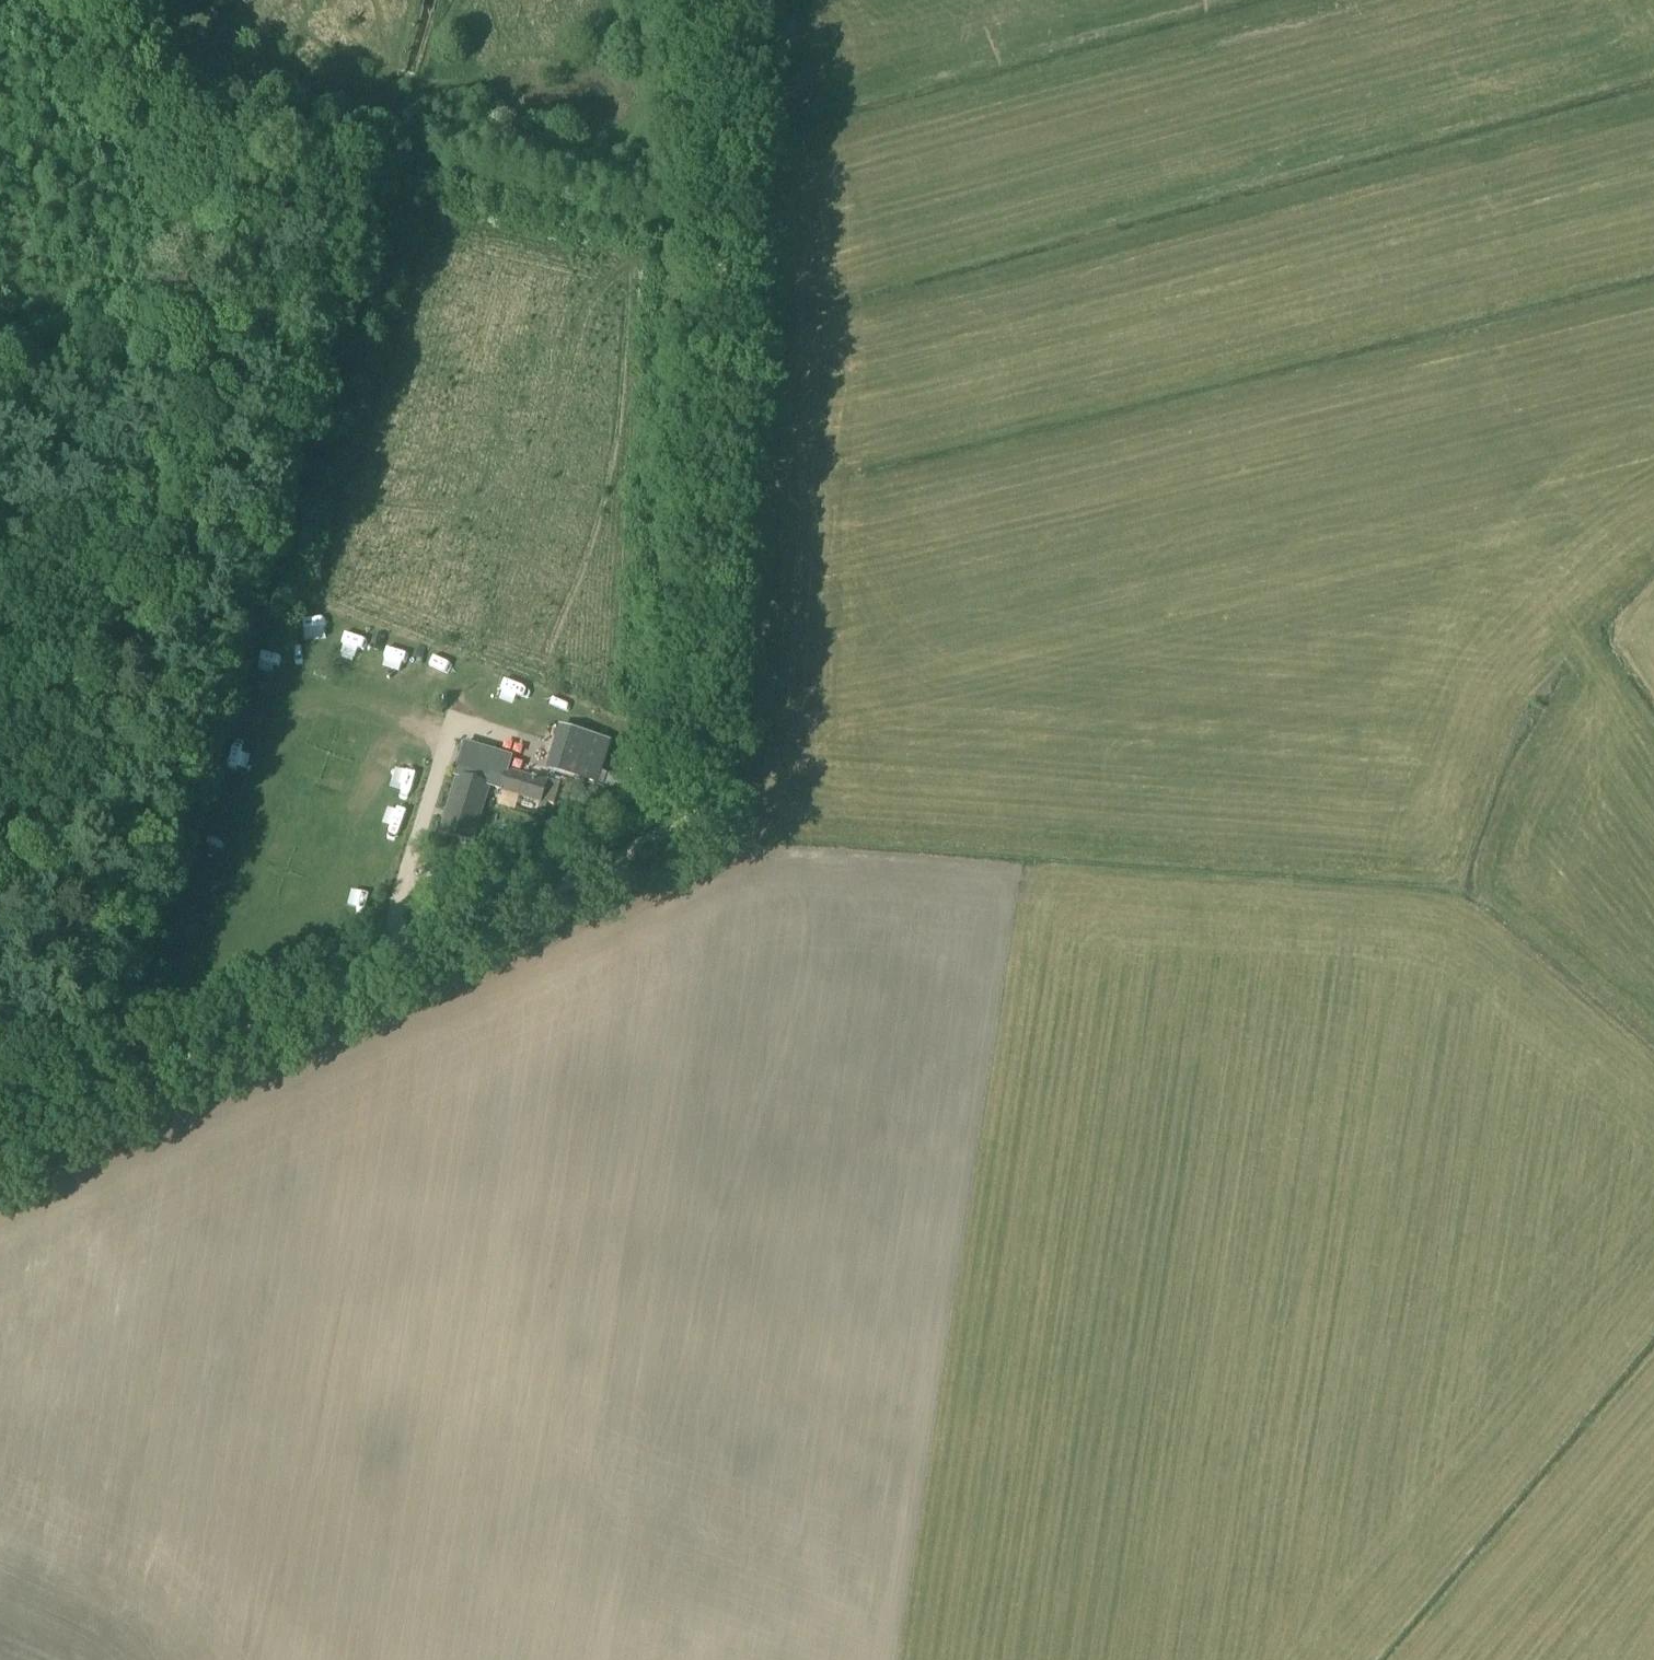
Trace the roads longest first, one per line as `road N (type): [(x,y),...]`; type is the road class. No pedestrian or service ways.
road 1 (track): [(709,0),(720,176),(687,813),(674,827),(0,1146)]

